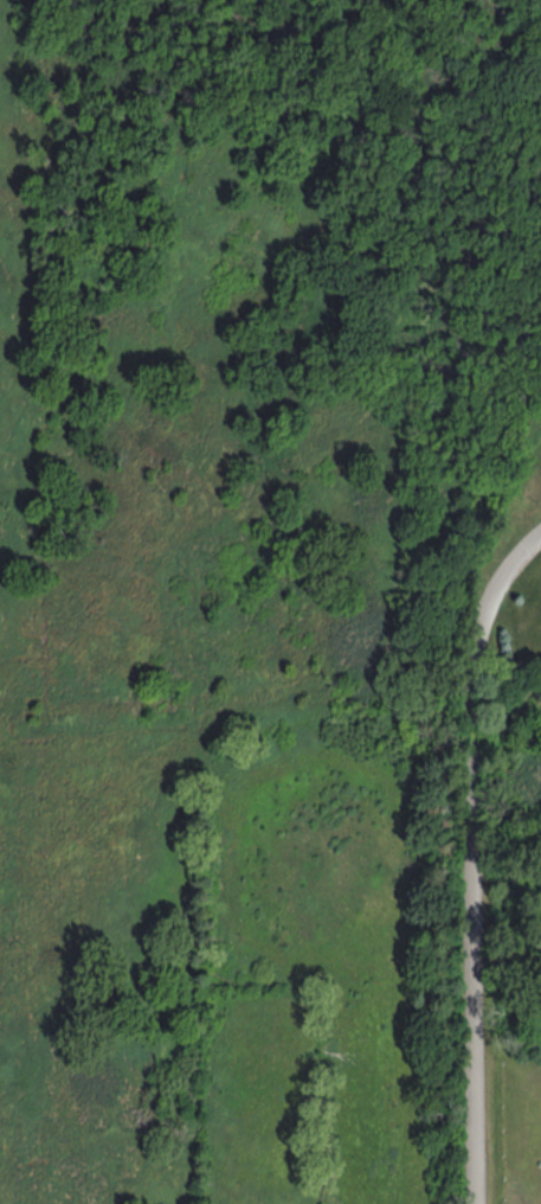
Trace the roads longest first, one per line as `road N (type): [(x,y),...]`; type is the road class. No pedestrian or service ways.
road 1 (residential): [(484,1203),(477,654),(496,590),(540,535)]

